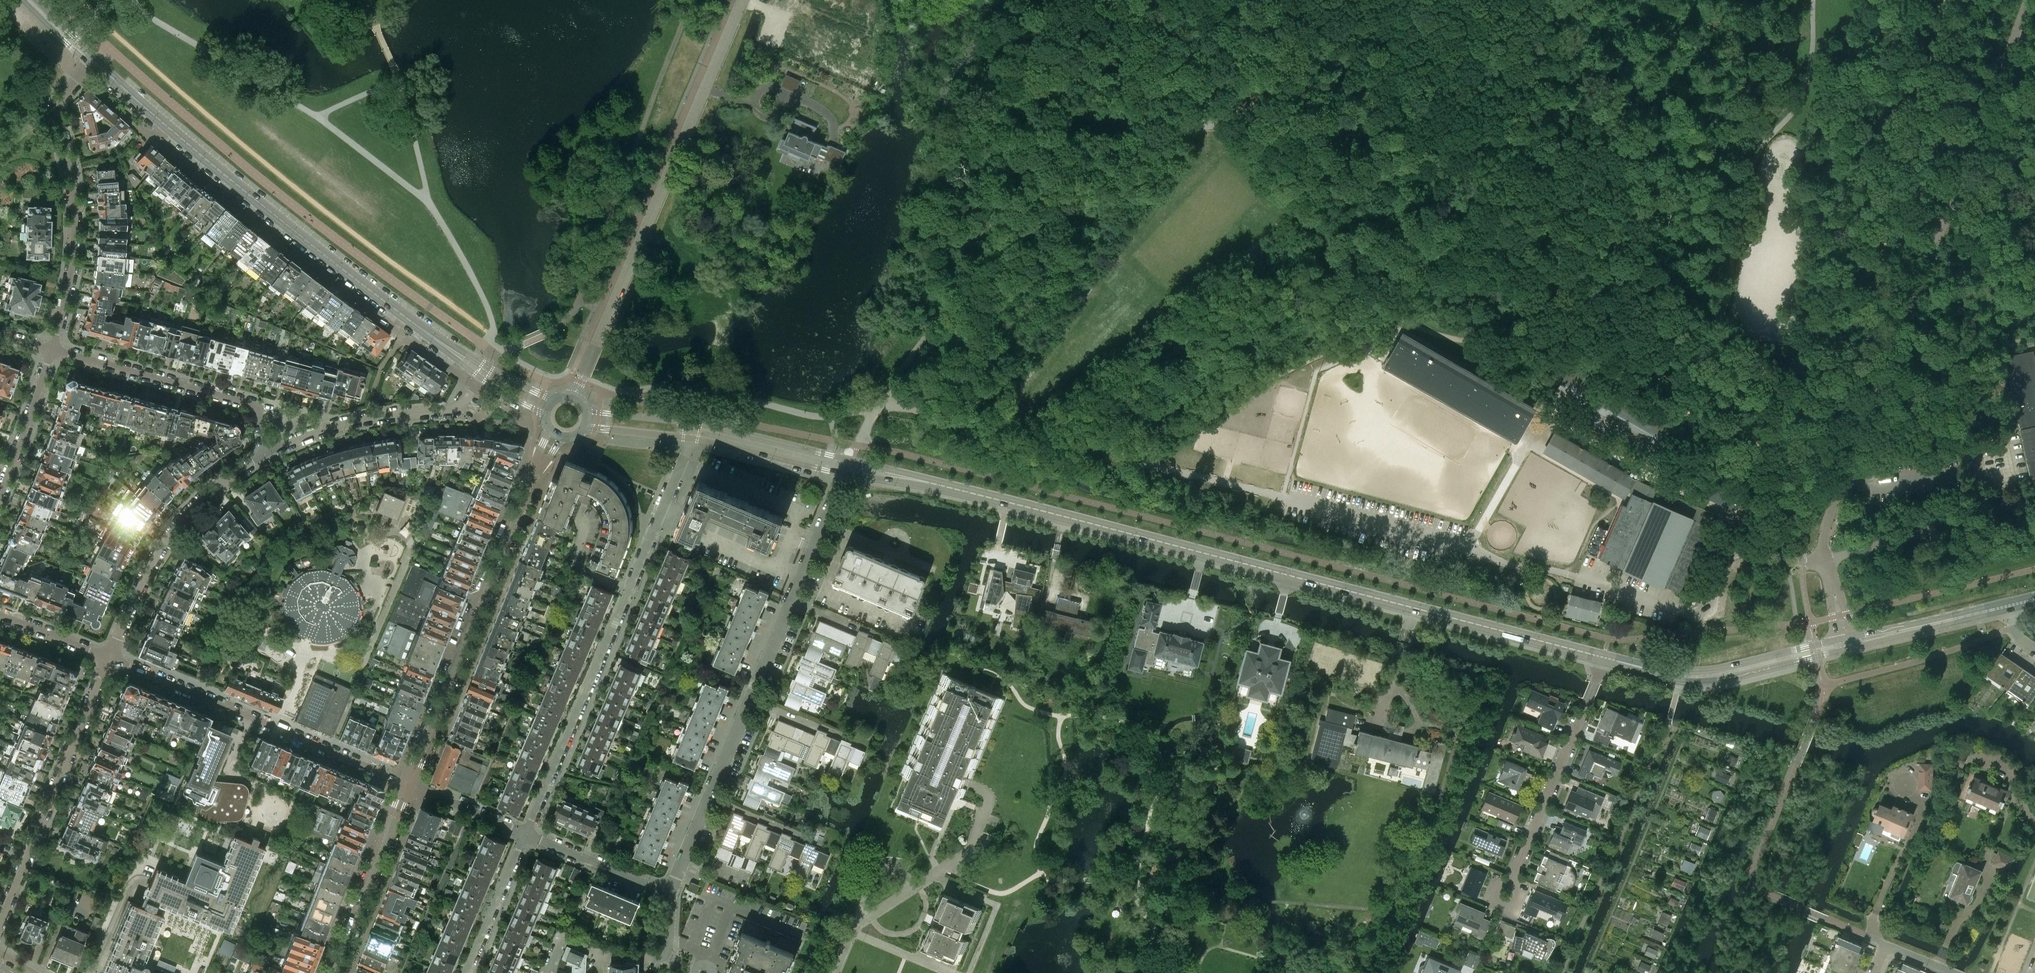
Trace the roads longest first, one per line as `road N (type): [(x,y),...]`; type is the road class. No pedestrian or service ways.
road 1 (secondary): [(1603,657),(919,480)]
road 2 (unclassified): [(2028,0),(1827,515),(1822,560)]
road 3 (secondary): [(461,358),(93,61)]
road 4 (unclassified): [(575,397),(742,0)]
road 5 (residential): [(527,833),(691,437)]
road 6 (tertiary): [(408,783),(534,473)]
road 7 (residential): [(109,658),(408,783)]
road 8 (residential): [(53,349),(74,236),(57,105),(93,61)]
road 9 (residential): [(0,921),(109,658)]
road 10 (residential): [(267,453),(172,533),(109,658)]
road 11 (residential): [(53,349),(251,405),(267,453)]
road 12 (secondary): [(1603,657),(1699,681),(1849,648)]
road 13 (residential): [(1511,881),(1603,657)]
road 14 (secondary): [(1836,639),(1701,672),(1603,657)]
road 15 (residential): [(481,375),(451,410),(355,420),(267,453)]
road 16 (tertiary): [(333,972),(408,783)]
road 17 (unclassified): [(1702,612),(1729,550),(1822,560)]
road 18 (secondary): [(847,459),(694,422)]
road 19 (secondary): [(691,437),(844,473)]
road 20 (secondary): [(1849,648),(2000,607)]
road 21 (residential): [(669,893),(527,833)]
road 22 (residential): [(0,493),(53,349)]
road 23 (residential): [(527,833),(467,972)]
road 24 (secondary): [(2000,607),(1854,636)]
road 25 (residential): [(791,601),(844,473)]
road 26 (residential): [(527,833),(408,783)]
road 27 (residential): [(600,953),(663,956),(669,893)]

